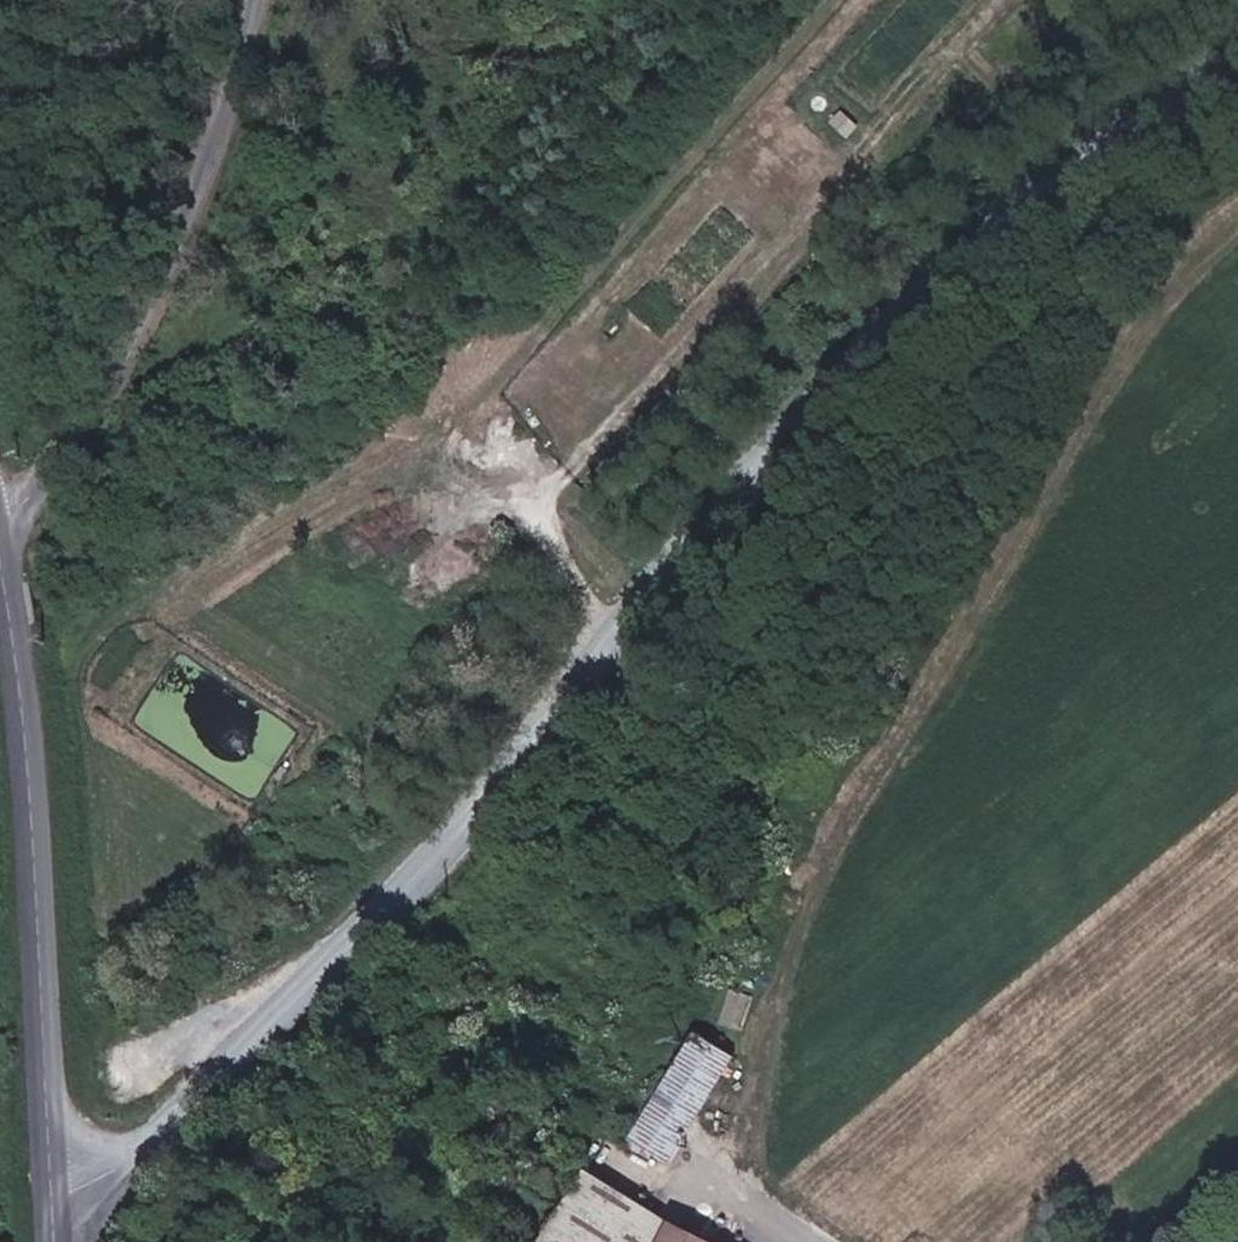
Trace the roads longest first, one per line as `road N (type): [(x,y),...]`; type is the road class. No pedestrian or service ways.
road 1 (unclassified): [(69,1185),(206,1109),(864,336),(1237,57)]
road 2 (secondary): [(69,1185),(38,646),(0,529)]
road 3 (residential): [(282,0),(251,148),(117,420),(52,495),(0,521)]

